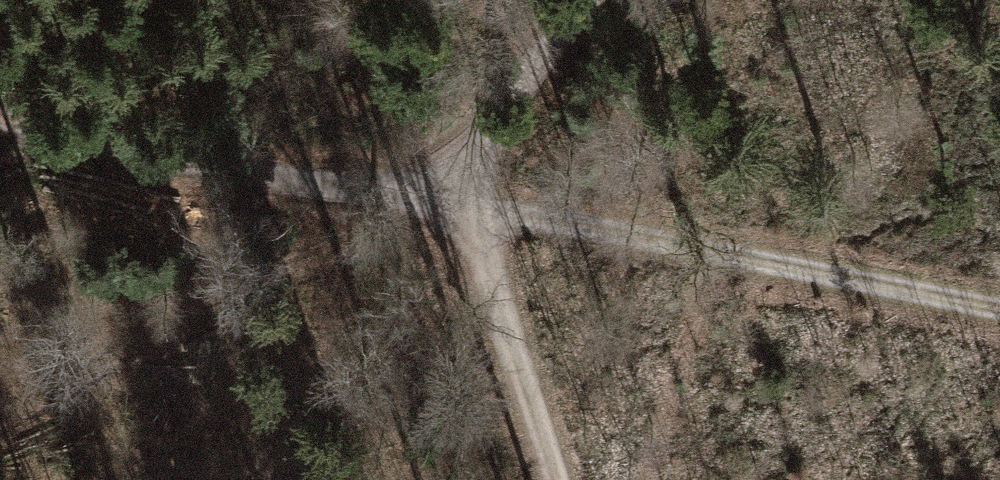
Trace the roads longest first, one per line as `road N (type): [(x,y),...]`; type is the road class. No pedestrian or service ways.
road 1 (track): [(999,311),(470,201),(0,118)]
road 2 (track): [(553,479),(470,201),(485,134),(580,0)]

